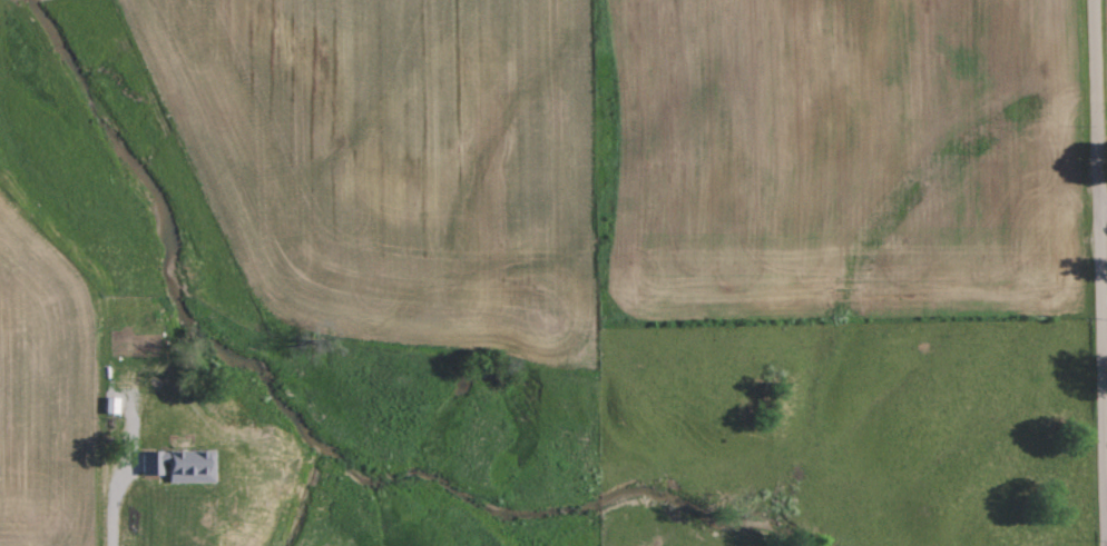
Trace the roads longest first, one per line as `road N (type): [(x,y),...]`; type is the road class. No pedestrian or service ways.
road 1 (residential): [(1106,355),(1099,0)]

